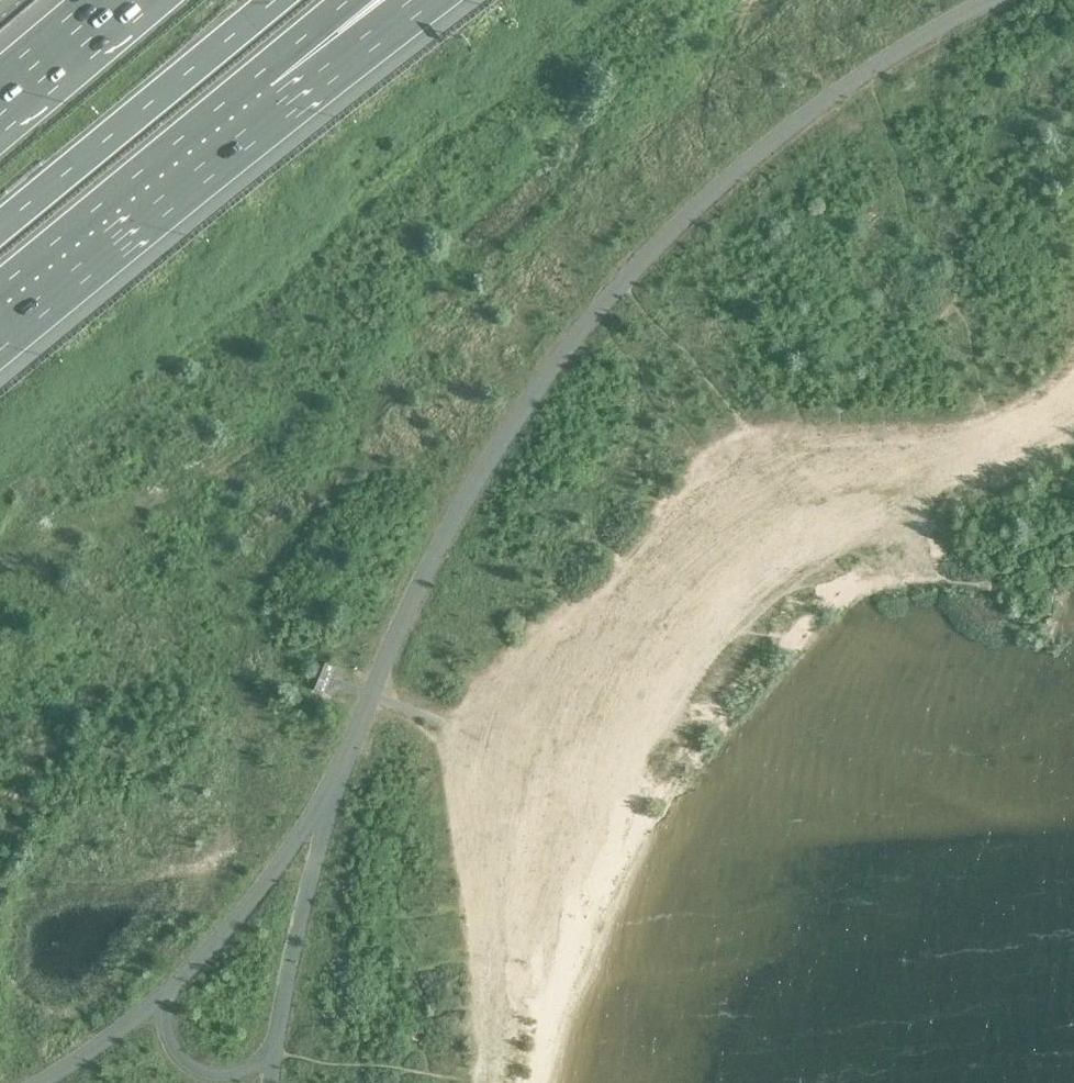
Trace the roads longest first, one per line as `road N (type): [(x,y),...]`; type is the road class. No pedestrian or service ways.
road 1 (motorway): [(276,0),(0,225)]
road 2 (motorway): [(0,304),(260,91)]
road 3 (motorway): [(260,91),(400,0)]
road 4 (motorway): [(260,91),(361,0)]
road 5 (motorway): [(104,0),(0,86)]

